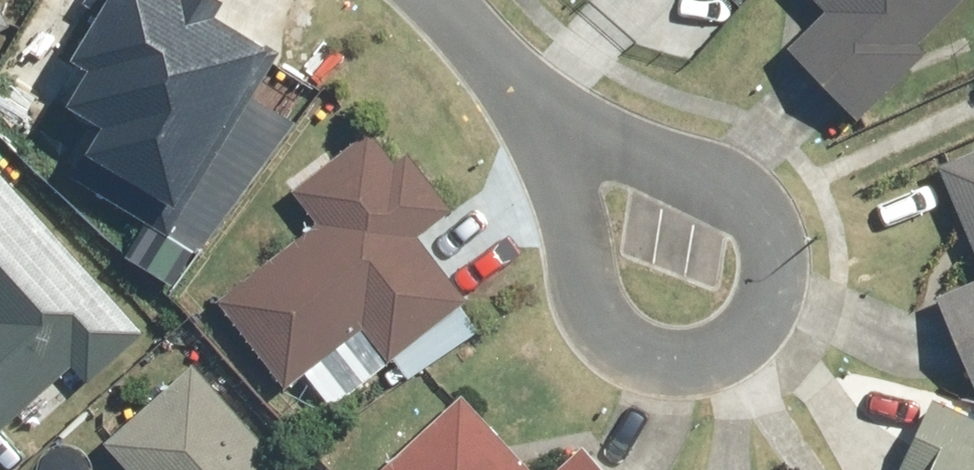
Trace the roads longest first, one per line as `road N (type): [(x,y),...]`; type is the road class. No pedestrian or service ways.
road 1 (residential): [(533,102),(728,175),(765,205),(781,262),(772,308),(737,353),(670,364),(621,355),(584,314)]
road 2 (residential): [(584,314),(533,102)]
road 3 (residential): [(533,102),(431,0)]

